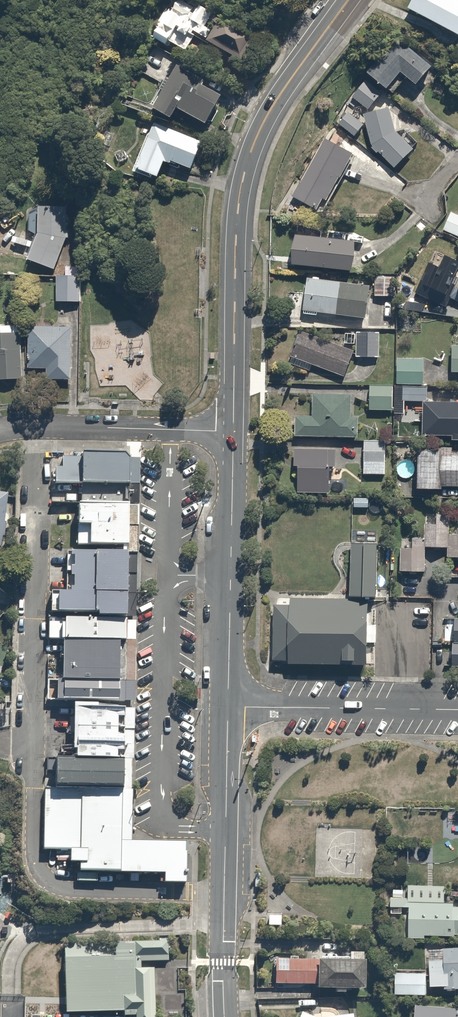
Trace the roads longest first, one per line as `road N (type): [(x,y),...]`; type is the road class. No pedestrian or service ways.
road 1 (tertiary): [(232,435),(235,238),(248,158),(276,101),(351,0)]
road 2 (tertiary): [(222,1016),(227,710)]
road 3 (tertiary): [(227,710),(232,435)]
road 4 (residential): [(232,435),(0,431)]
road 5 (residential): [(227,710),(457,713)]

